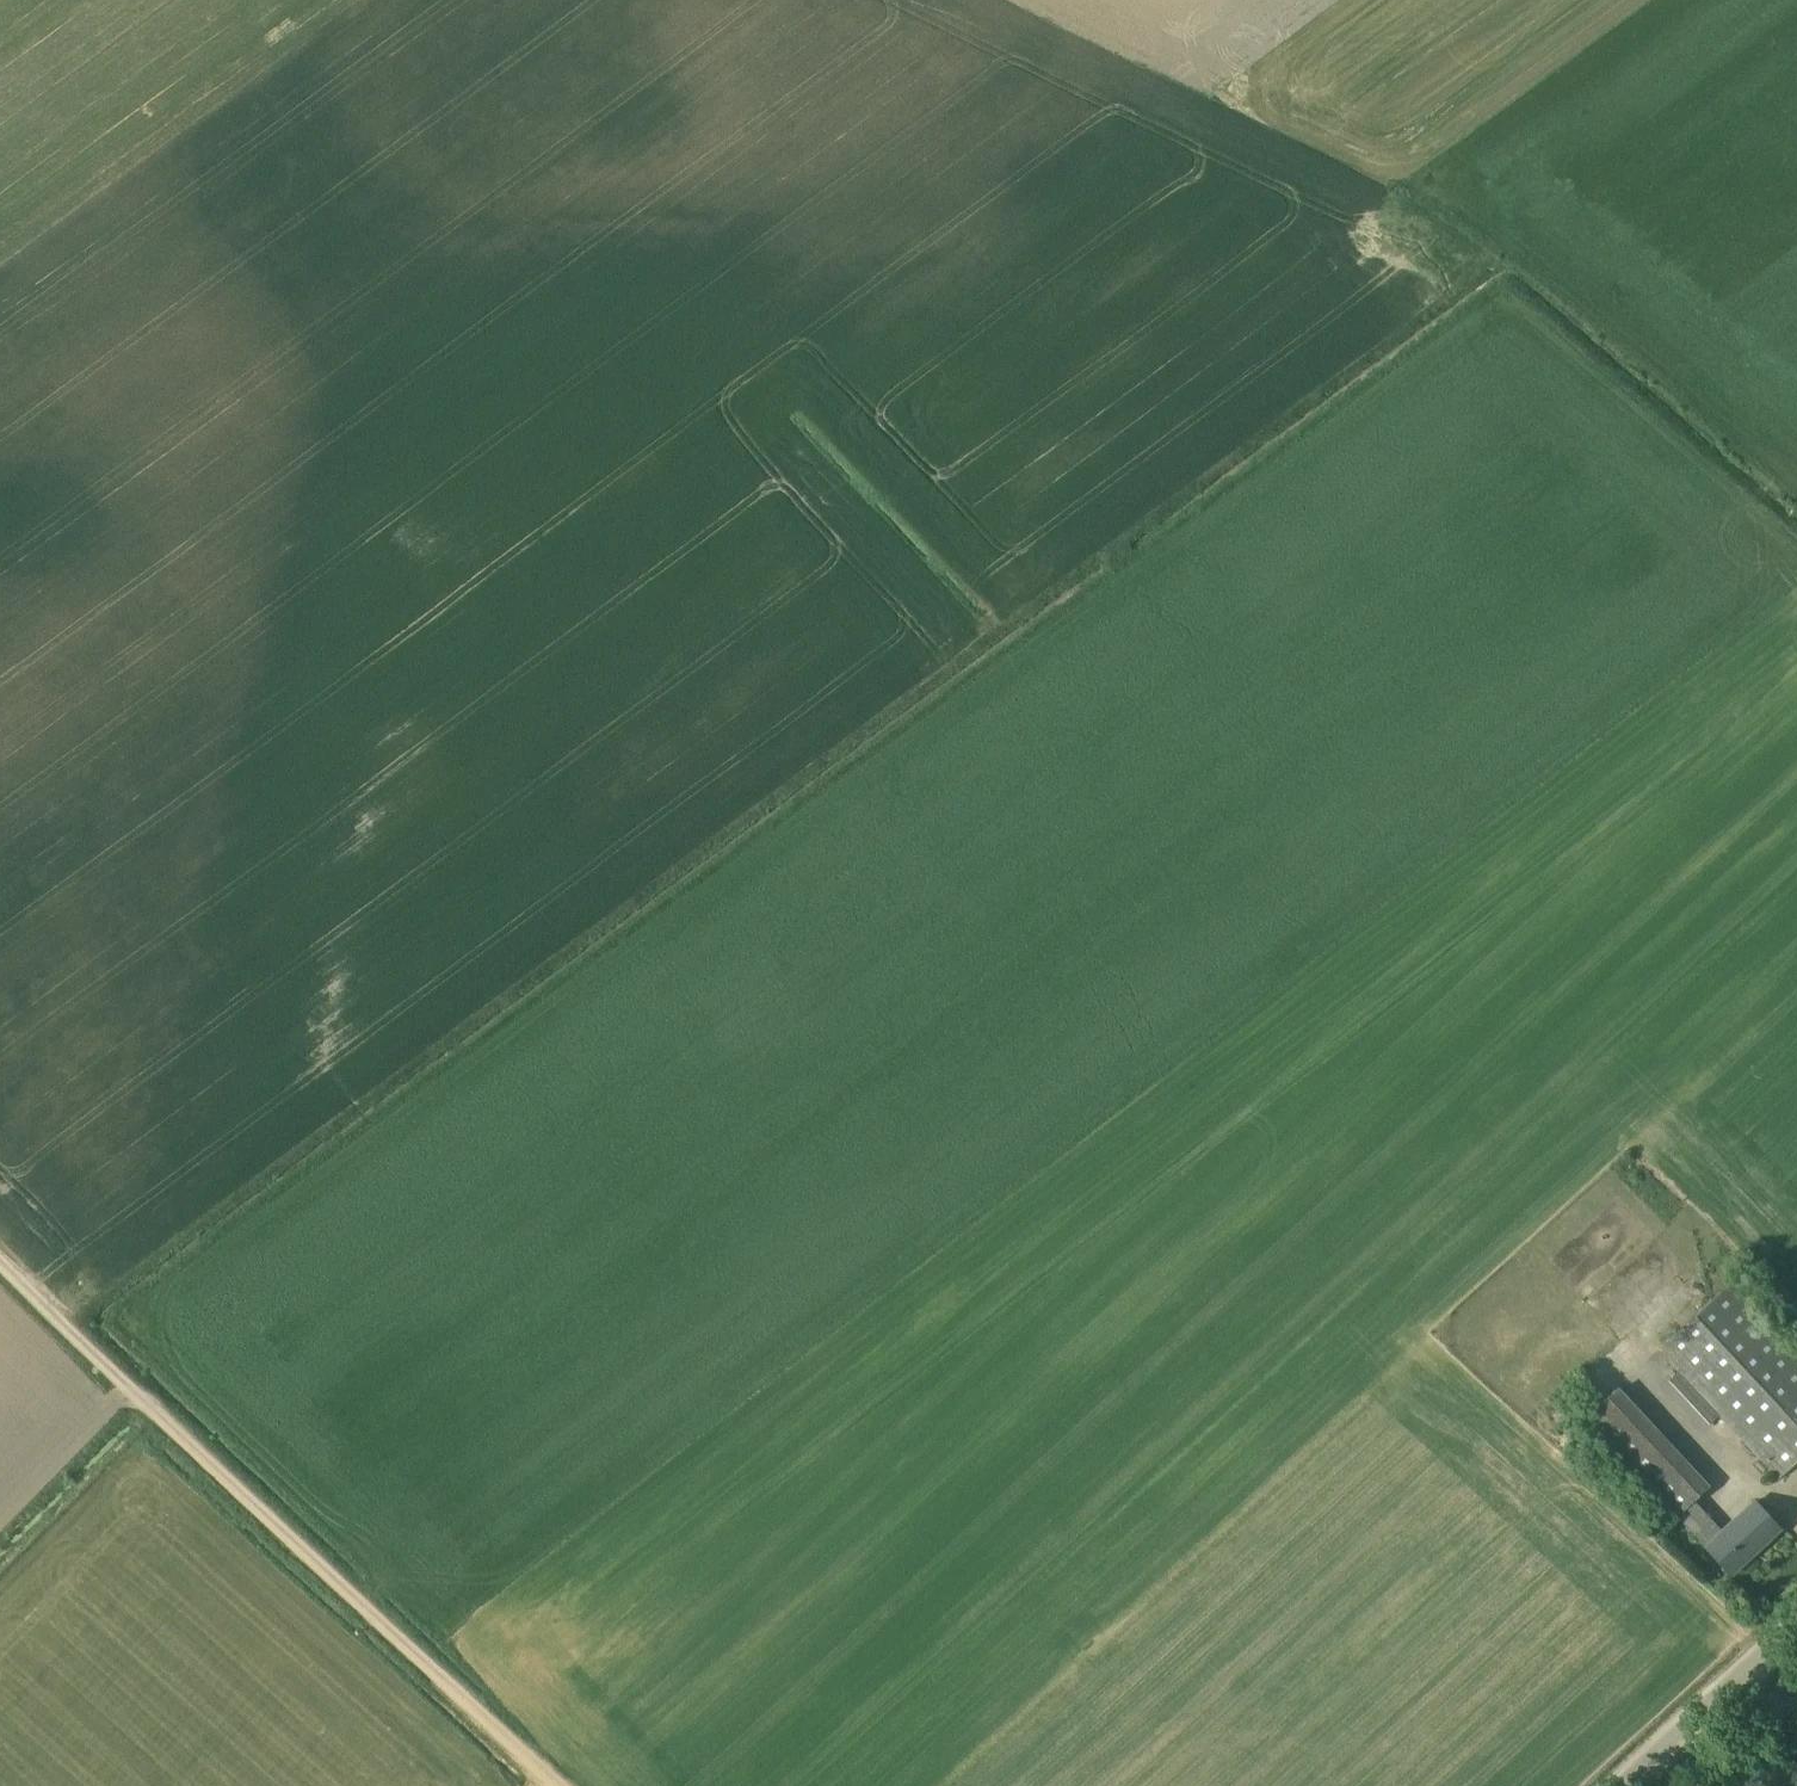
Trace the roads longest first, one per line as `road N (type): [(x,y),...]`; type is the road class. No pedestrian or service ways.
road 1 (track): [(0,1268),(555,1785)]
road 2 (unclassified): [(1630,1785),(1796,1631)]

